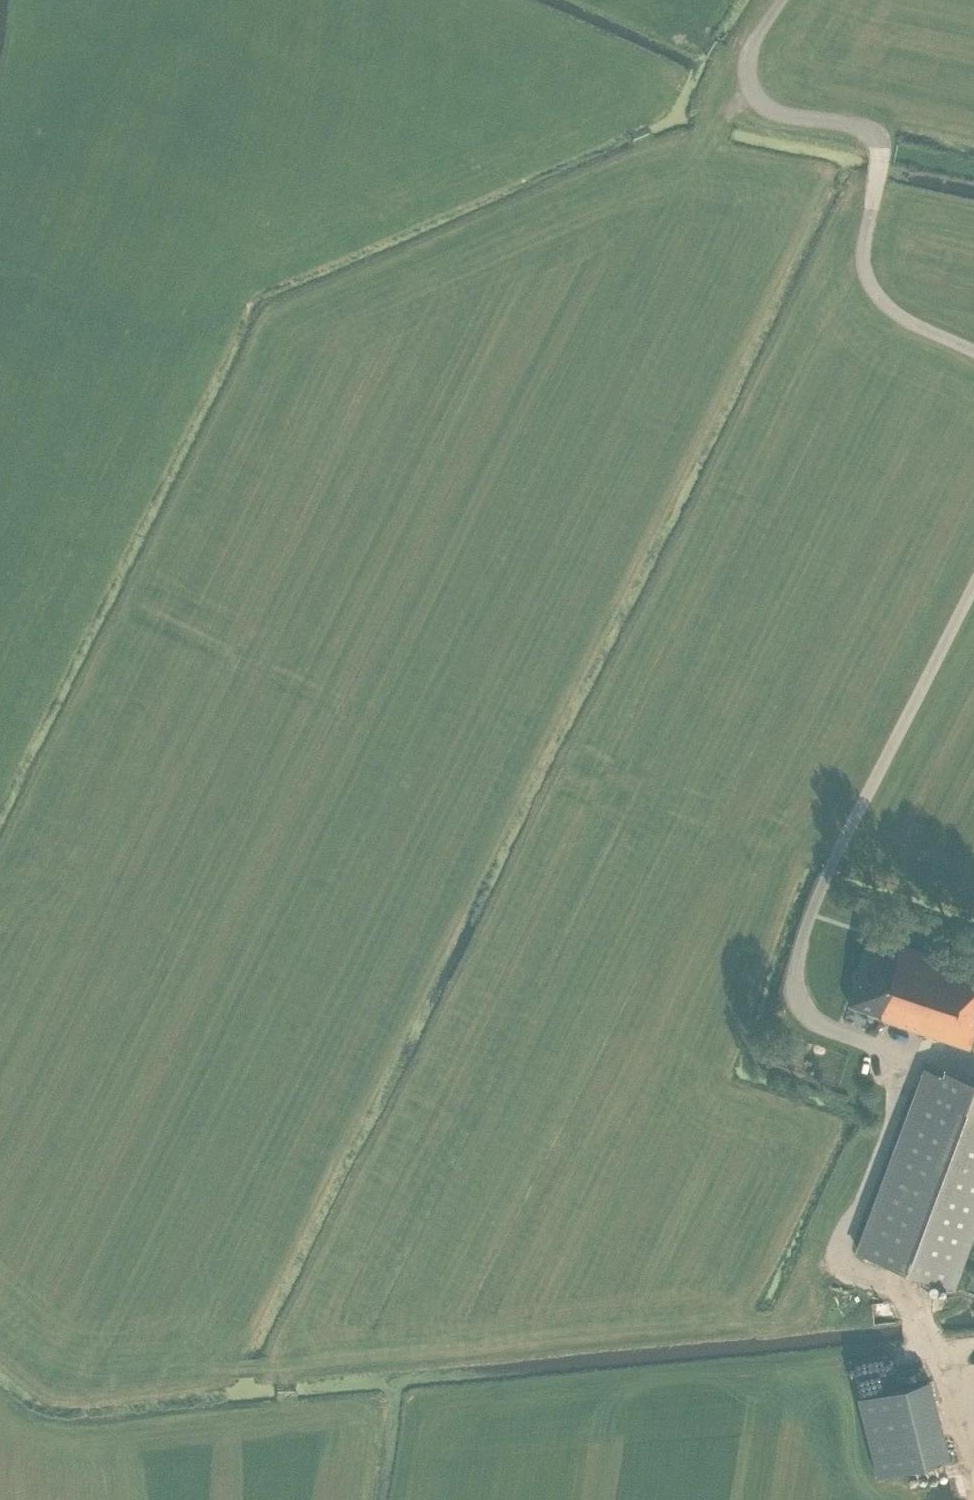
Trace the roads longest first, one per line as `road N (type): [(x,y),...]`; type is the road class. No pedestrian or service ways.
road 1 (unclassified): [(880,1046),(826,1029),(799,993),(799,949),(973,587)]
road 2 (unclassified): [(973,352),(883,308),(867,285),(867,165),(859,143),(835,134),(792,139),(749,116),(743,41),(772,0)]
road 3 (track): [(973,1480),(915,1318),(880,1269),(837,1257),(888,1100),(880,1046)]

